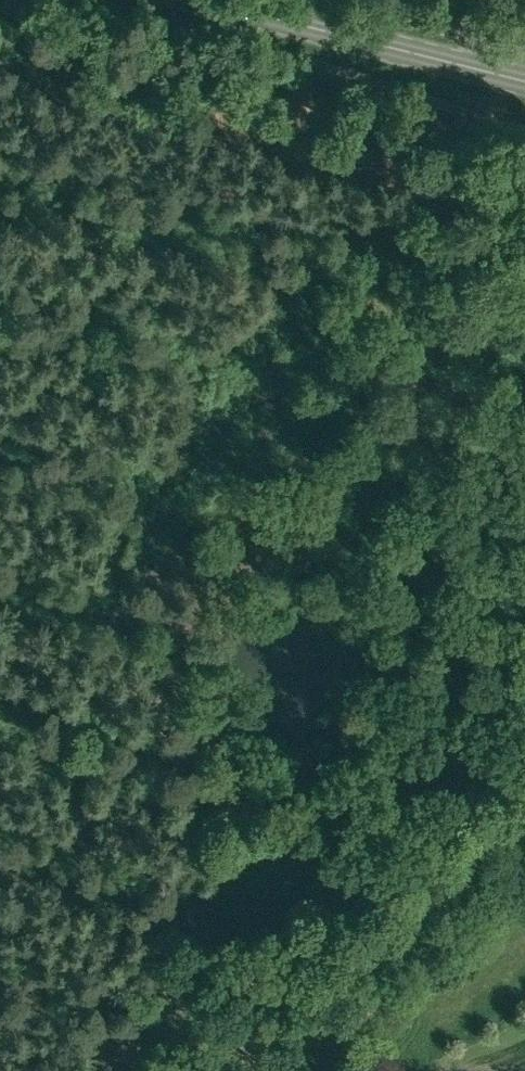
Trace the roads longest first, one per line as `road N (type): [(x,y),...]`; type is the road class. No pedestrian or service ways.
road 1 (track): [(192,1070),(218,1023),(524,729)]
road 2 (track): [(339,912),(346,881),(524,510)]
road 3 (primary): [(524,80),(204,0)]
road 4 (track): [(524,269),(463,0)]

